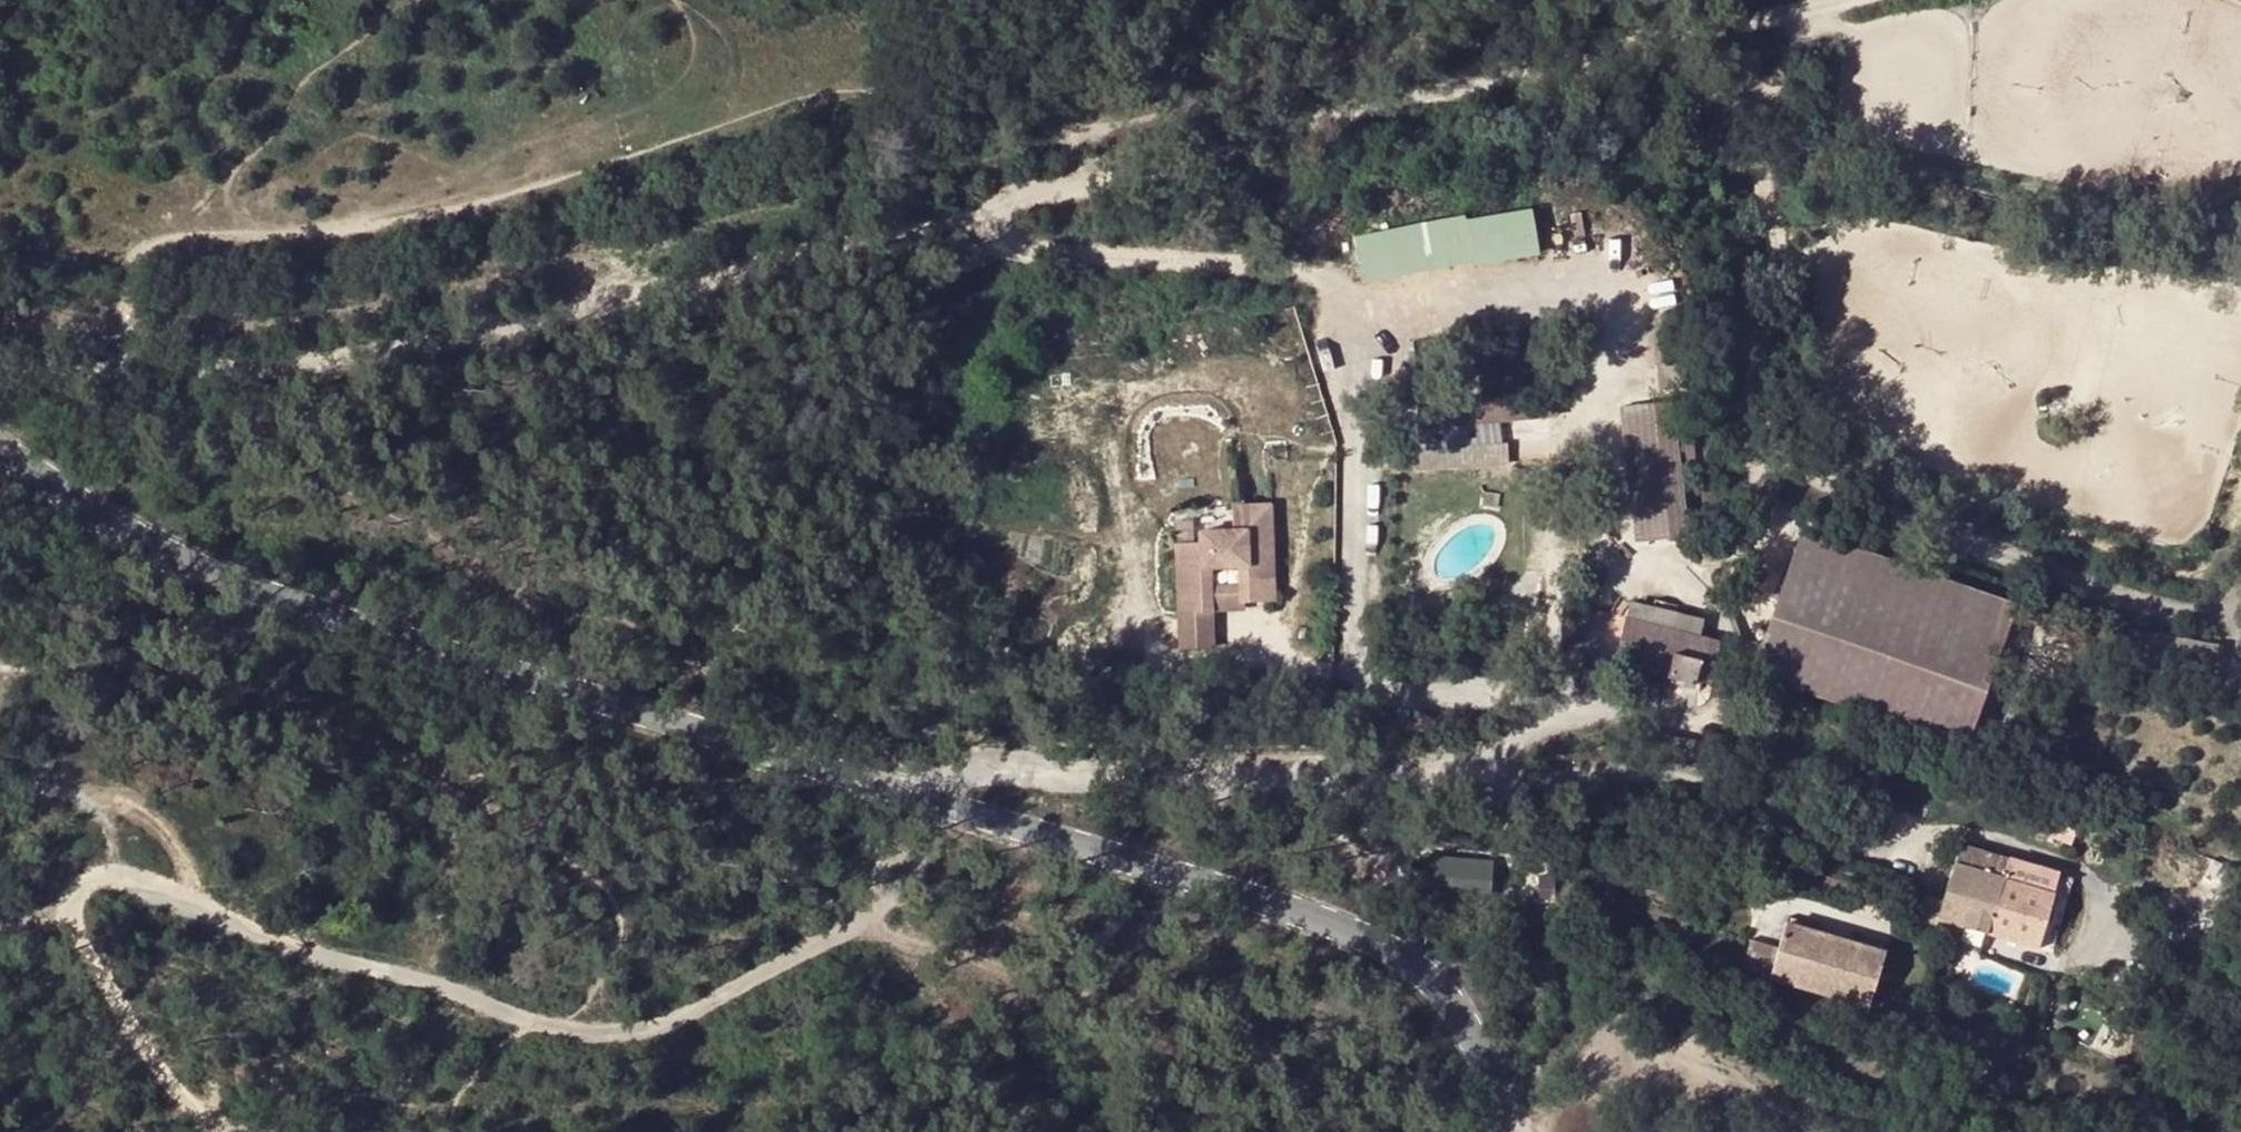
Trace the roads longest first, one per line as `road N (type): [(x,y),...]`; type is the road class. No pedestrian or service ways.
road 1 (tertiary): [(0,446),(133,531),(213,570),(397,642),(1300,911),(1365,937),(1421,971),(1465,1016),(1494,1070),(1508,1131)]
road 2 (track): [(937,808),(916,875),(862,926),(675,1024),(604,1036),(510,1016),(421,981),(294,954),(136,877),(105,875),(82,894),(74,927),(180,1099),(215,1131)]
road 3 (track): [(1006,219),(1018,251),(1082,265),(1183,259),(1342,278),(1365,317),(1369,427),(1355,677),(1455,682),(1546,705),(1504,787)]
road 4 (track): [(0,375),(109,387),(241,384),(383,366),(1006,219)]
road 5 (track): [(127,387),(126,301),(139,266),(161,246),(397,218),(794,99),(858,90)]
road 6 (track): [(1006,219),(1239,166),(1368,113),(1510,85),(1715,16),(1800,0)]
road 7 (track): [(1618,570),(1700,571),(1734,555),(1752,526),(1750,380),(1777,292),(1773,216),(1724,70),(1715,16)]
road 8 (track): [(1546,705),(1579,681),(1618,587),(1597,350),(1583,306),(1481,301),(1365,317)]
road 9 (track): [(2240,591),(2226,610),(2182,612),(1831,500),(1751,466)]
road 10 (track): [(0,783),(107,796),(159,825),(185,858),(194,905)]

